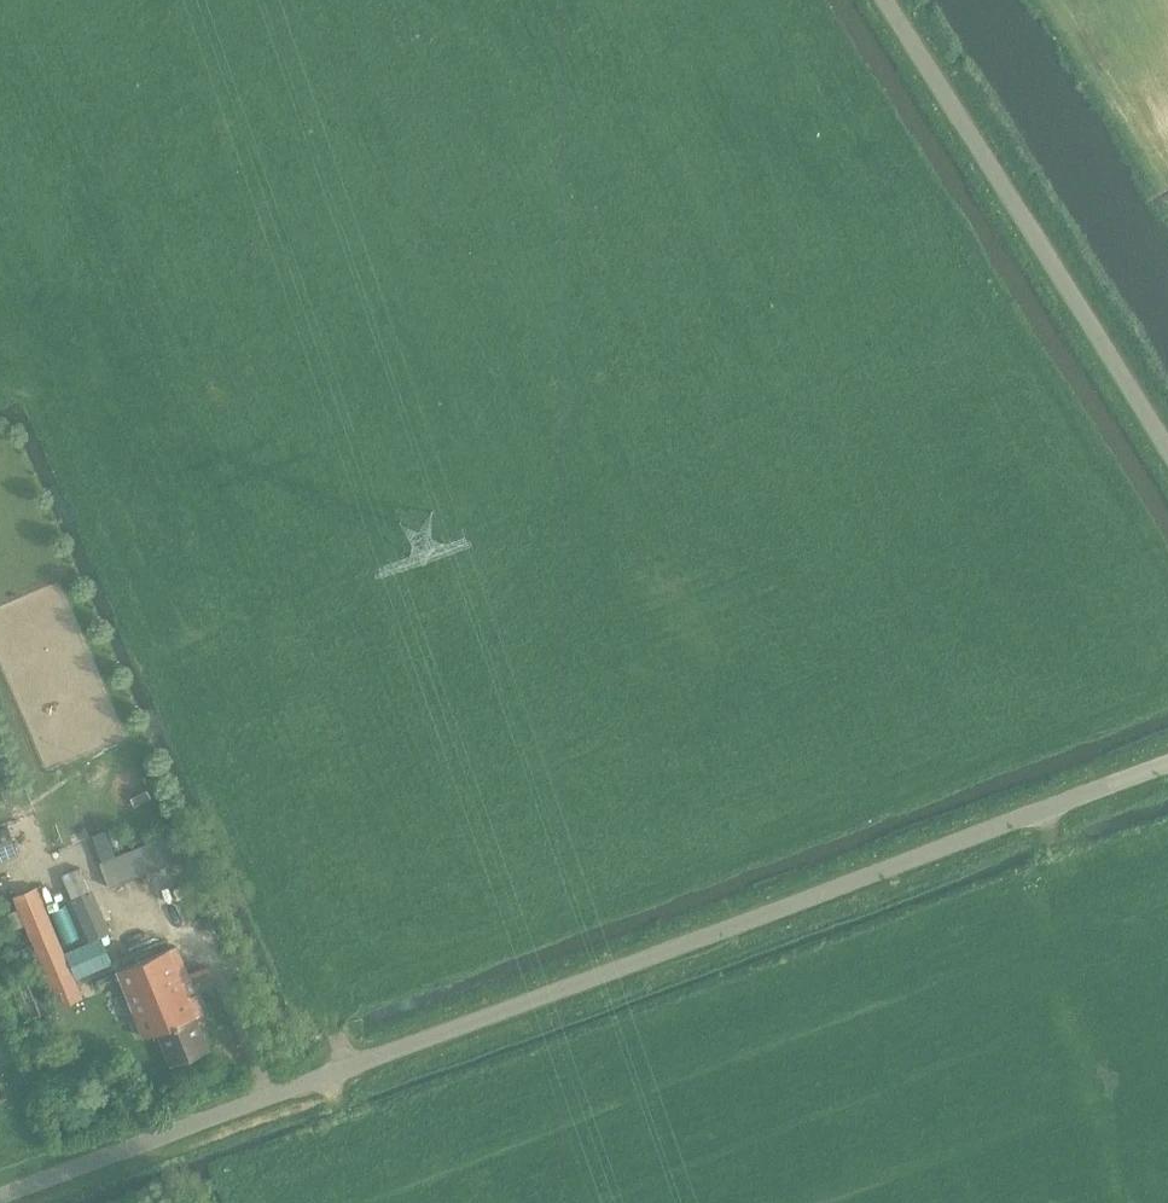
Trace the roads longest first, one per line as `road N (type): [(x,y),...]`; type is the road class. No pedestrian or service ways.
road 1 (unclassified): [(0,1195),(1167,768)]
road 2 (unclassified): [(1167,470),(884,0)]

